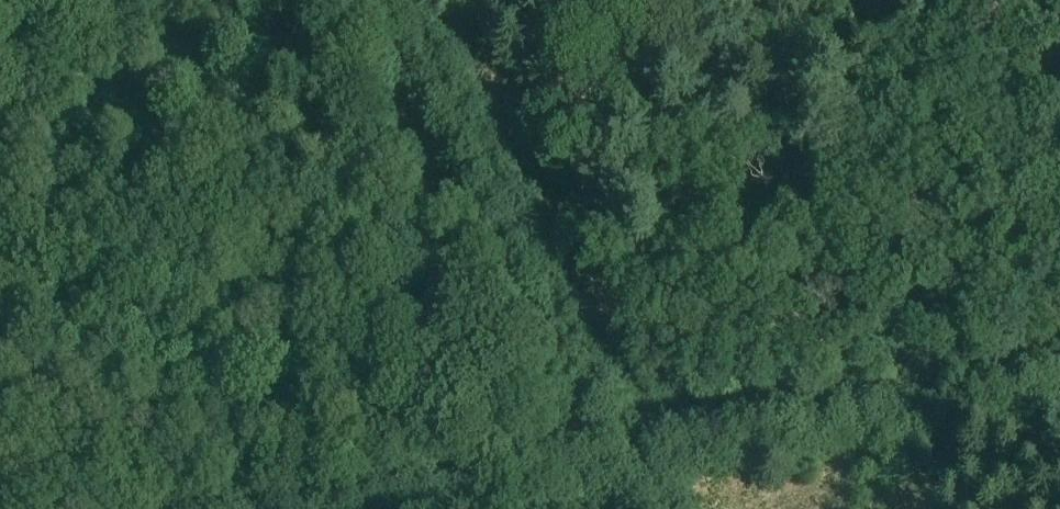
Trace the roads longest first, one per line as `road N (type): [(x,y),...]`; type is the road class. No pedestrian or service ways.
road 1 (track): [(399,0),(628,464)]
road 2 (track): [(628,464),(1059,392)]
road 3 (track): [(0,179),(141,0)]
road 4 (track): [(411,508),(628,464)]

